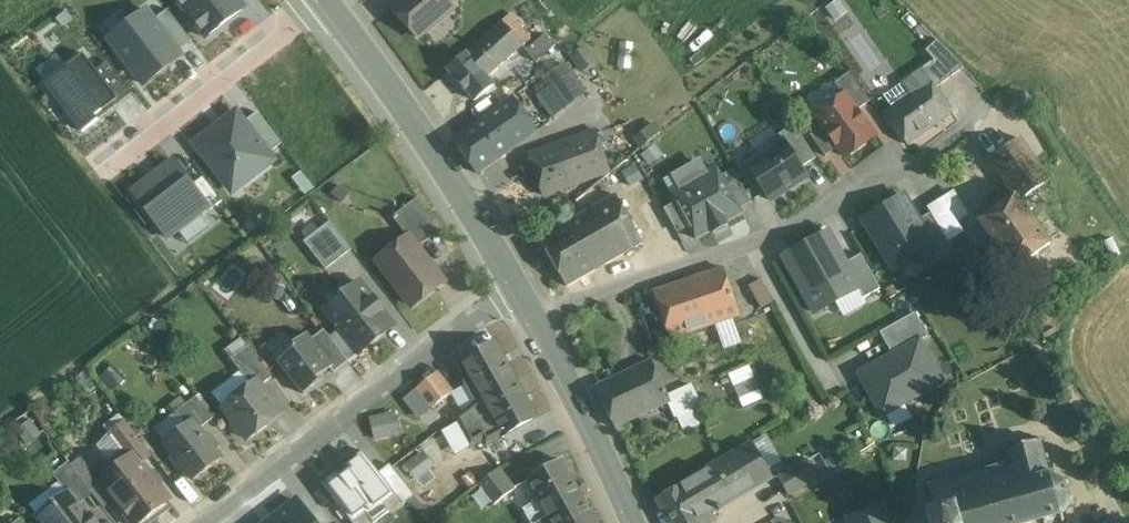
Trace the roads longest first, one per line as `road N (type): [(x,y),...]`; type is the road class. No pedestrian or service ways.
road 1 (residential): [(538,320),(754,244),(922,163),(984,111)]
road 2 (residential): [(521,294),(209,522)]
road 3 (tertiary): [(323,0),(434,151),(521,294)]
road 4 (residential): [(323,0),(105,165)]
road 5 (tertiary): [(538,320),(632,522)]

